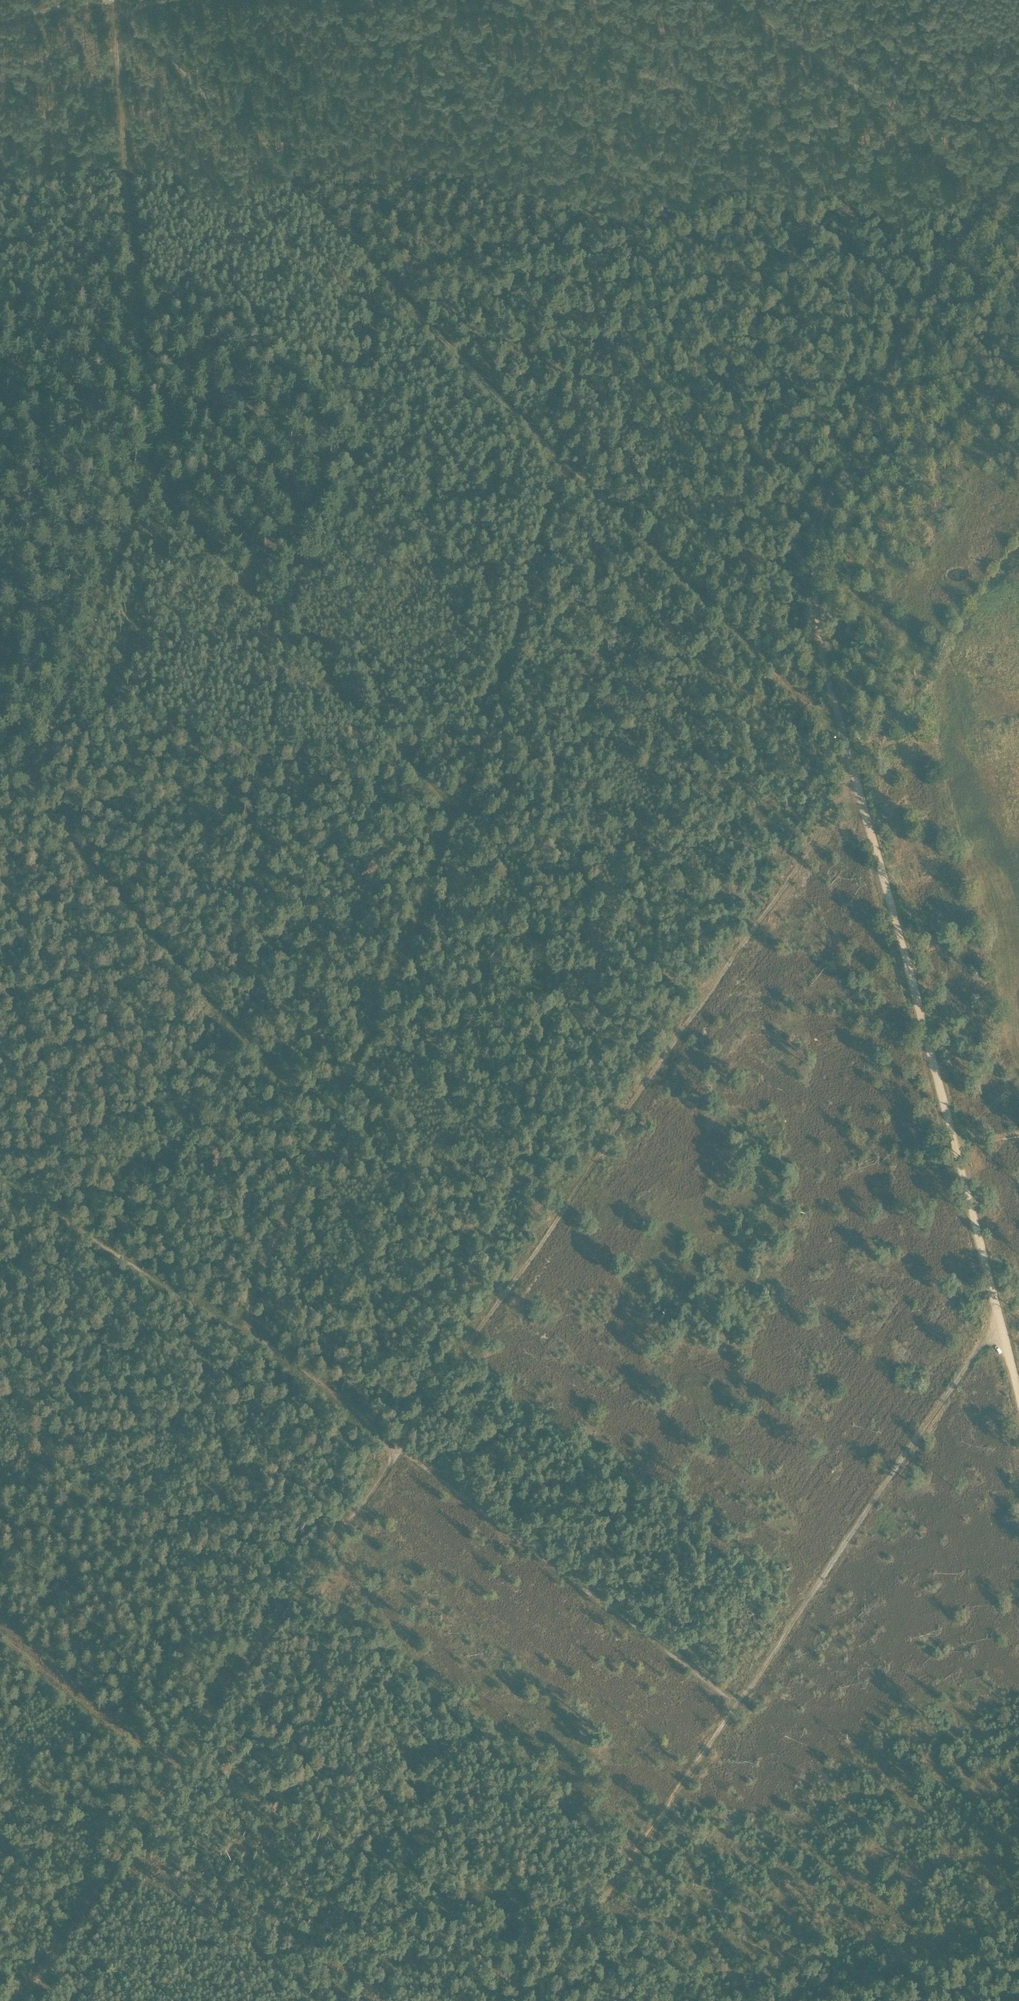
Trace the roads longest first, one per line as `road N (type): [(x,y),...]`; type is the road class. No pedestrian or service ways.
road 1 (track): [(1018,1401),(855,777)]
road 2 (track): [(855,777),(815,598),(819,529),(866,417),(949,269),(1008,201)]

